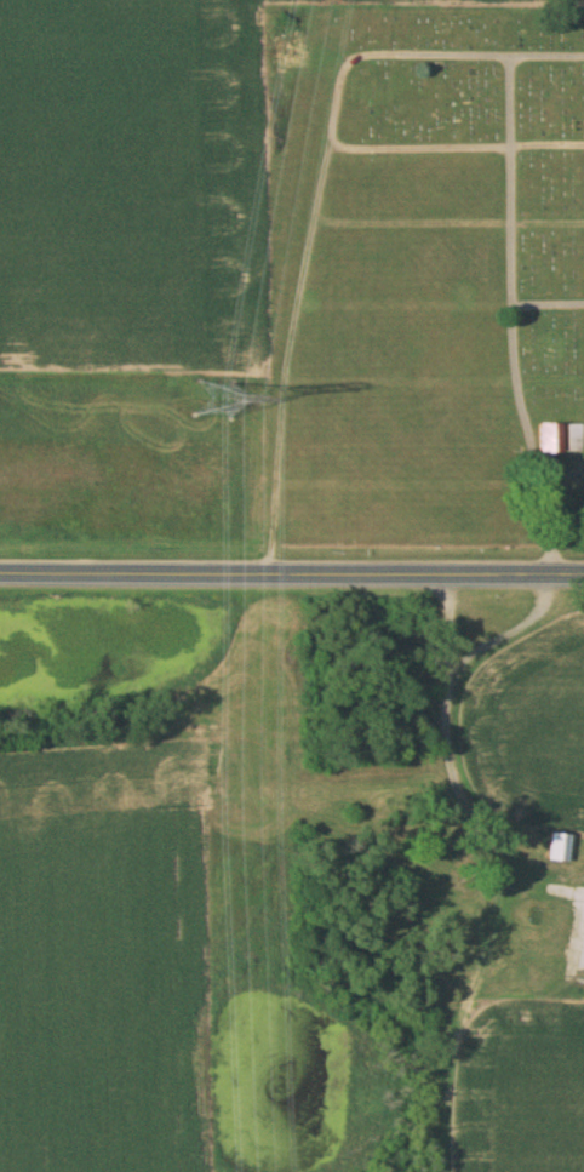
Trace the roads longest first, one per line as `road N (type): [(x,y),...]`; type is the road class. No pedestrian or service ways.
road 1 (secondary): [(583,575),(0,573)]

